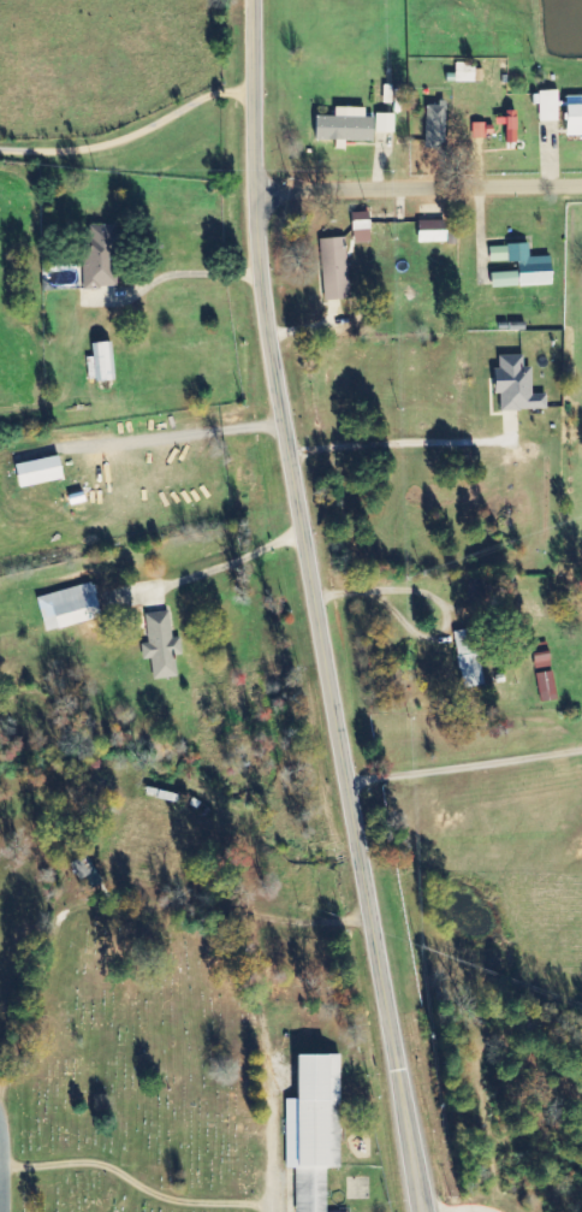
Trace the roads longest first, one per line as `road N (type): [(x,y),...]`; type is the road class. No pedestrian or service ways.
road 1 (tertiary): [(419,1211),(265,321),(253,189),(252,0)]
road 2 (residential): [(581,183),(253,189)]

